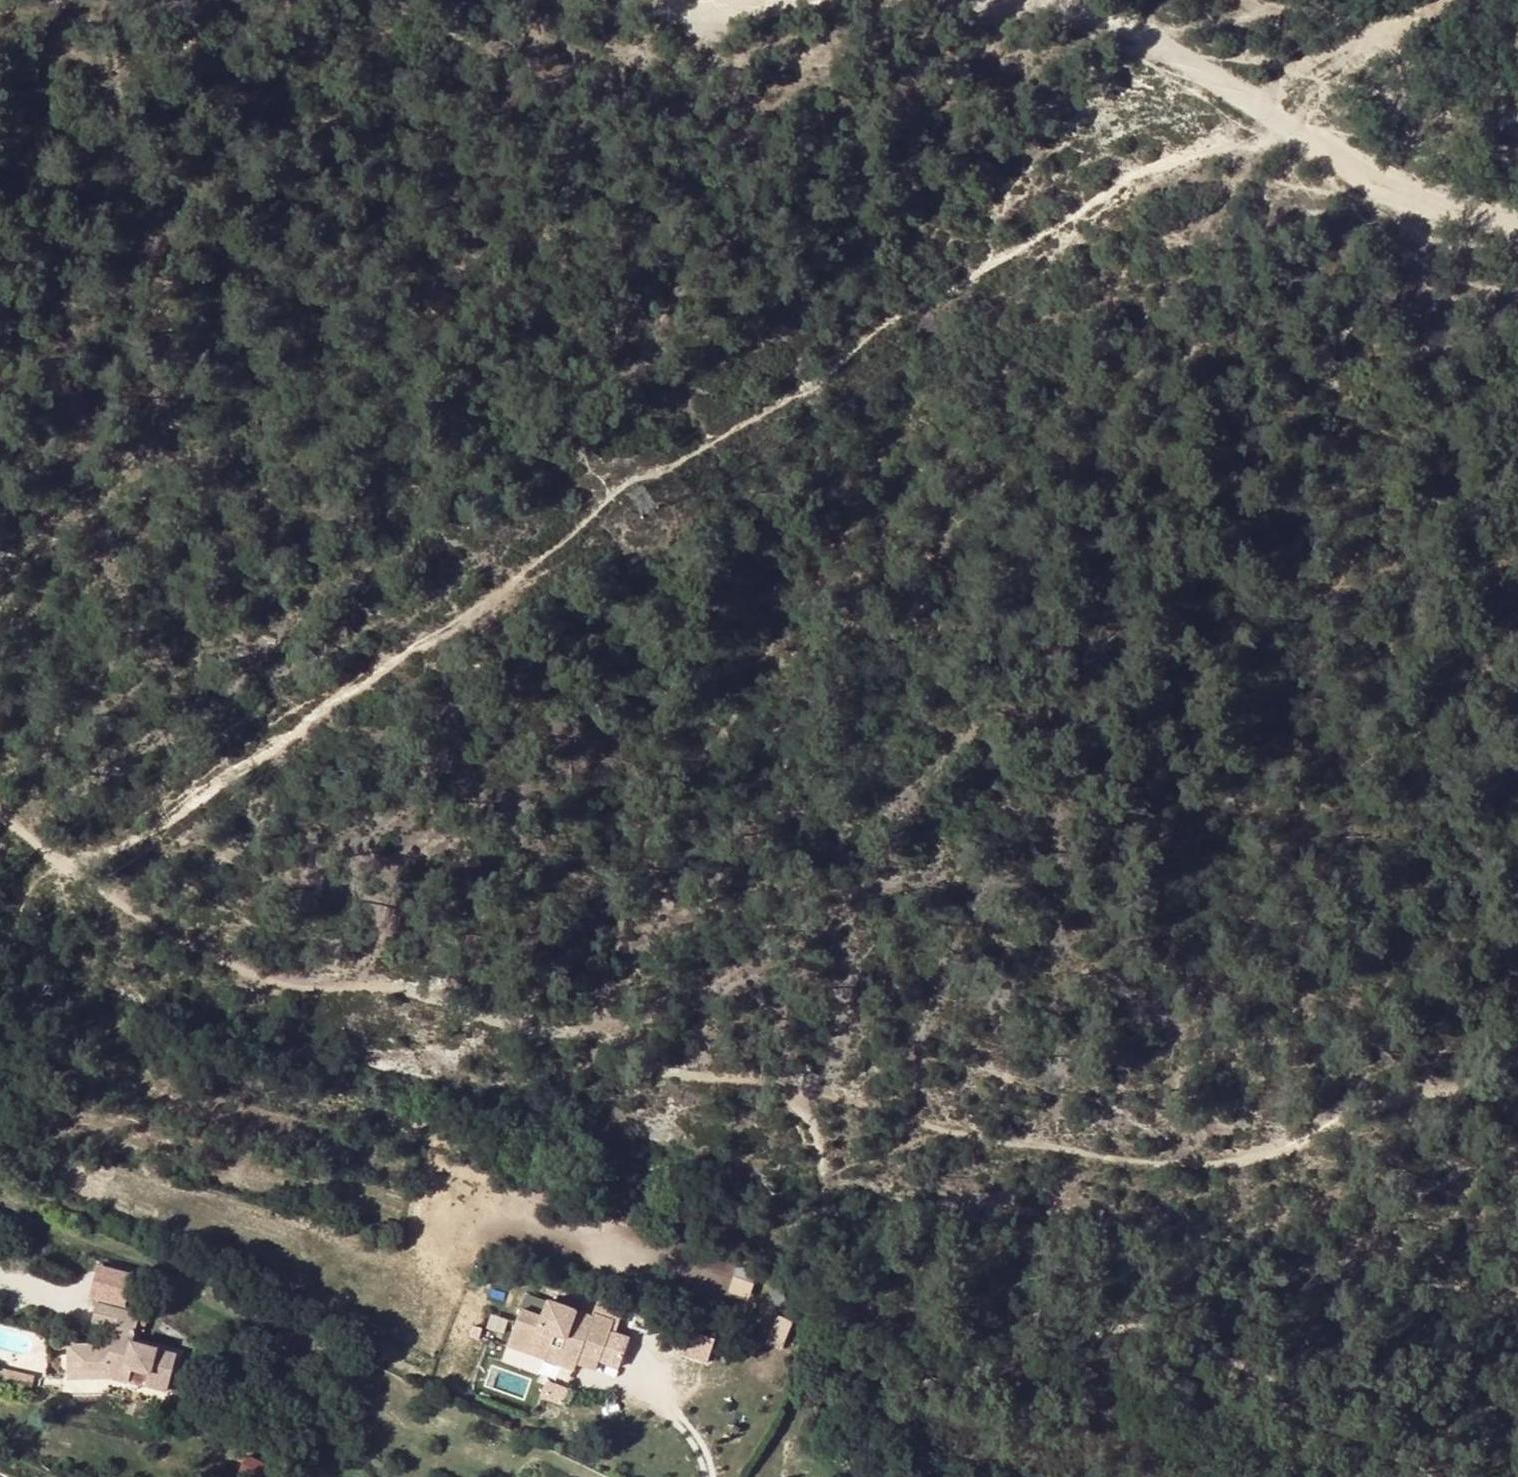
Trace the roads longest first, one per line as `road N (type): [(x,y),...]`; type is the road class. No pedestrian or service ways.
road 1 (track): [(1517,220),(1311,146),(1062,0)]

